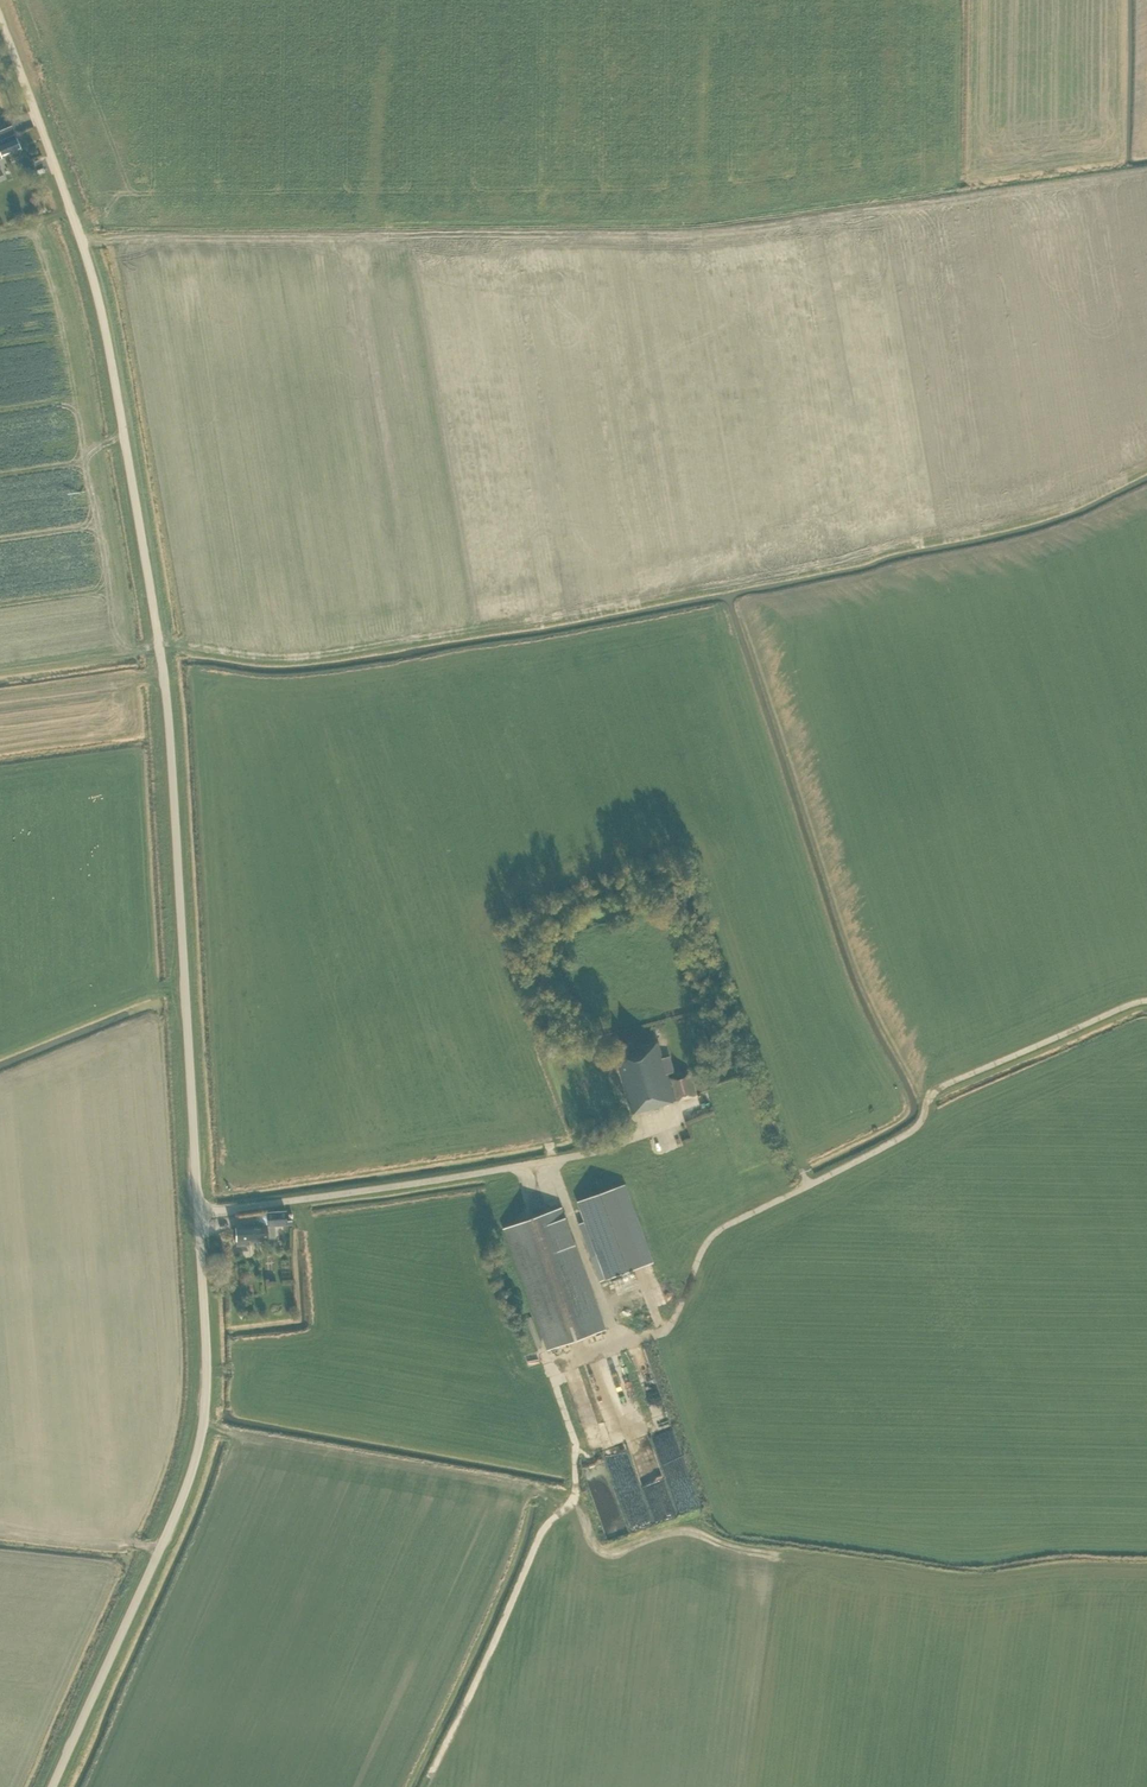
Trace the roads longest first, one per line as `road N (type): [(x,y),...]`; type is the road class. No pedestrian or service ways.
road 1 (unclassified): [(52,1786),(182,1499),(204,1421),(208,1364),(164,674),(93,277),(0,16)]

